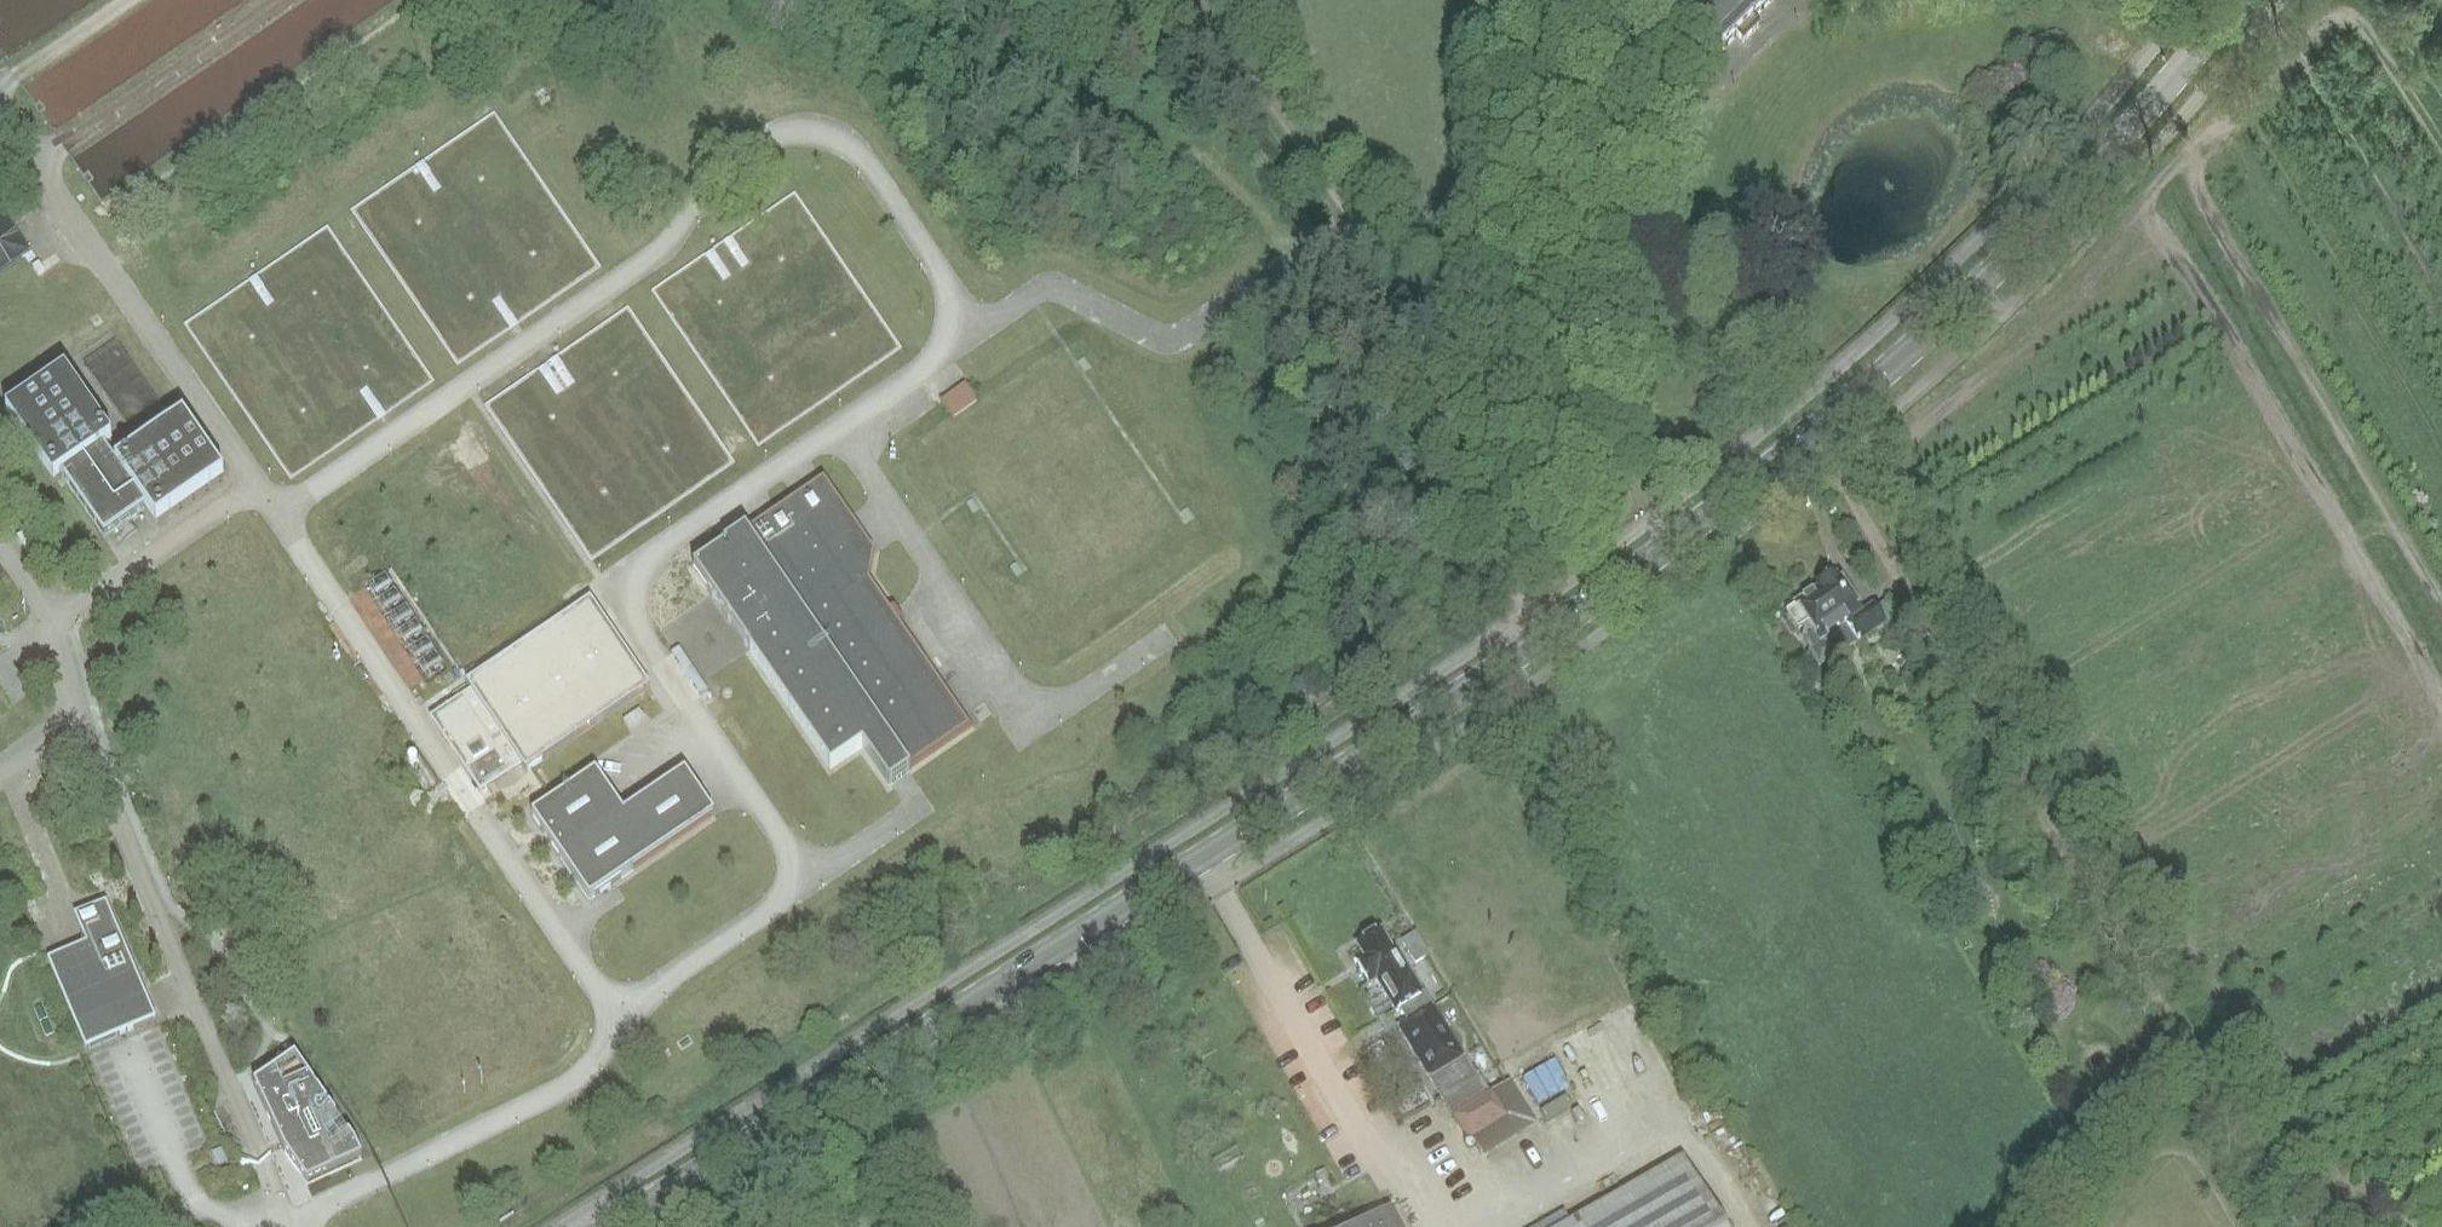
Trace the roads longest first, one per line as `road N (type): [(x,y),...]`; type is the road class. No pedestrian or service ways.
road 1 (secondary): [(623,1226),(1535,644),(1741,490),(1975,291),(2086,180),(2242,0)]
road 2 (track): [(1535,644),(1484,523),(1455,394),(1421,323),(1193,0)]
road 3 (track): [(2071,1226),(2163,1127),(2182,1135),(2238,1226)]
road 4 (track): [(1668,1114),(1743,1226)]

